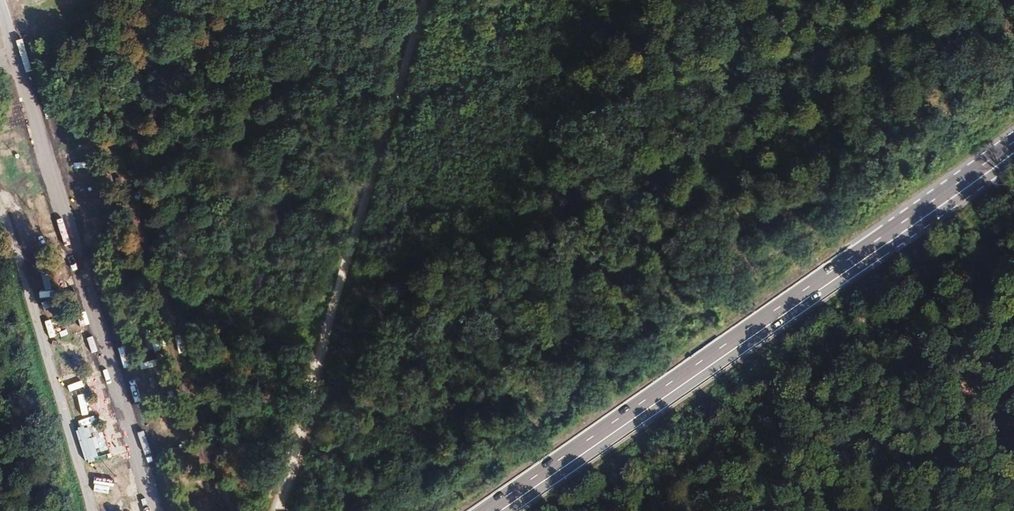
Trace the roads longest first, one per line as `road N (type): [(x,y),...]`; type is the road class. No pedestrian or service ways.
road 1 (primary): [(498,510),(1013,146)]
road 2 (track): [(278,510),(424,0)]
road 3 (tertiary): [(0,9),(155,510)]
road 4 (track): [(1013,280),(995,265),(876,322),(816,510)]

